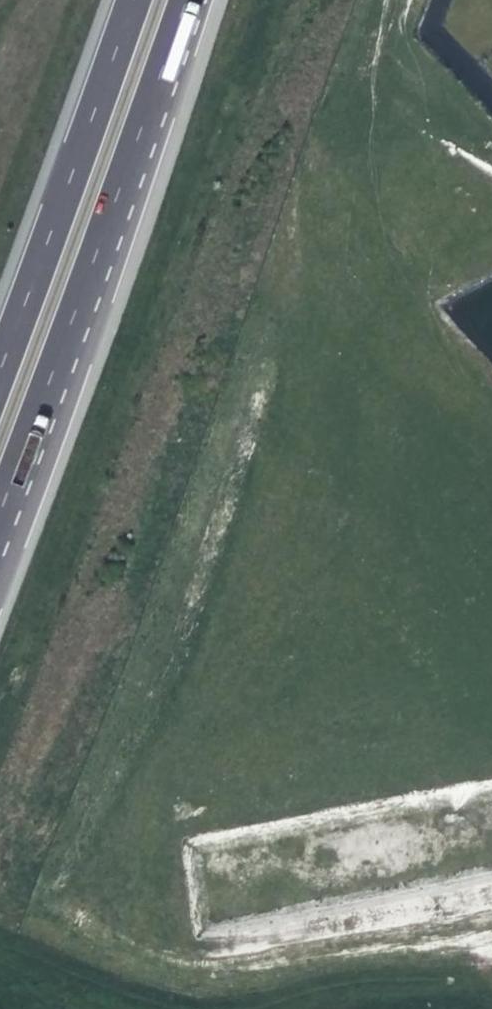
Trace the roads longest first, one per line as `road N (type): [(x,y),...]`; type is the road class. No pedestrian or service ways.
road 1 (motorway): [(0,507),(184,0)]
road 2 (motorway): [(131,0),(0,361)]

